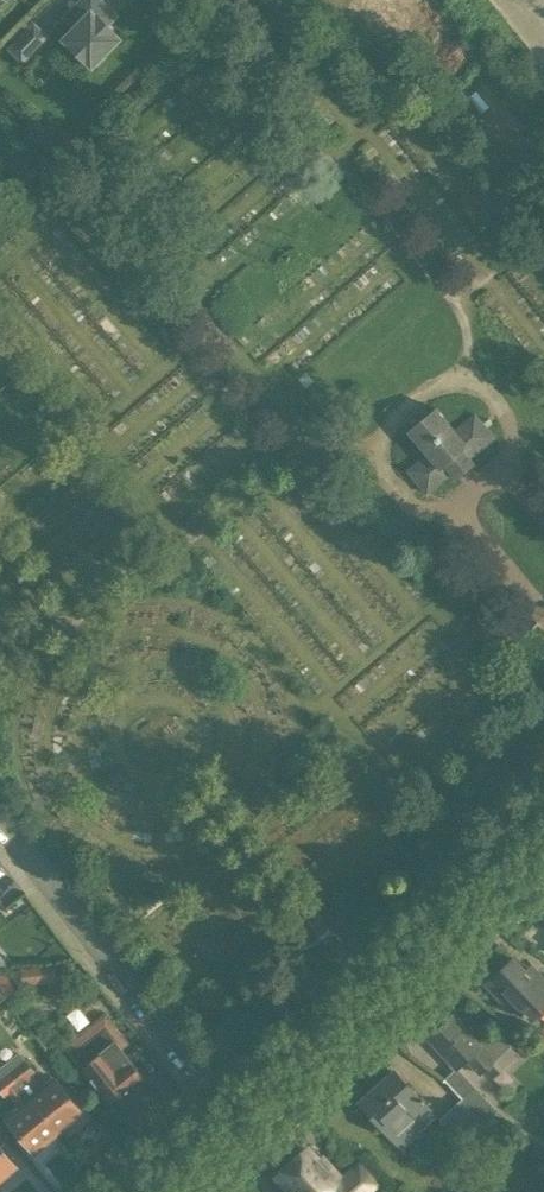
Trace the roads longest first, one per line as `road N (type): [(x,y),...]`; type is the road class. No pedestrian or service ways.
road 1 (residential): [(222,1101),(543,802)]
road 2 (residential): [(222,1101),(0,820)]

